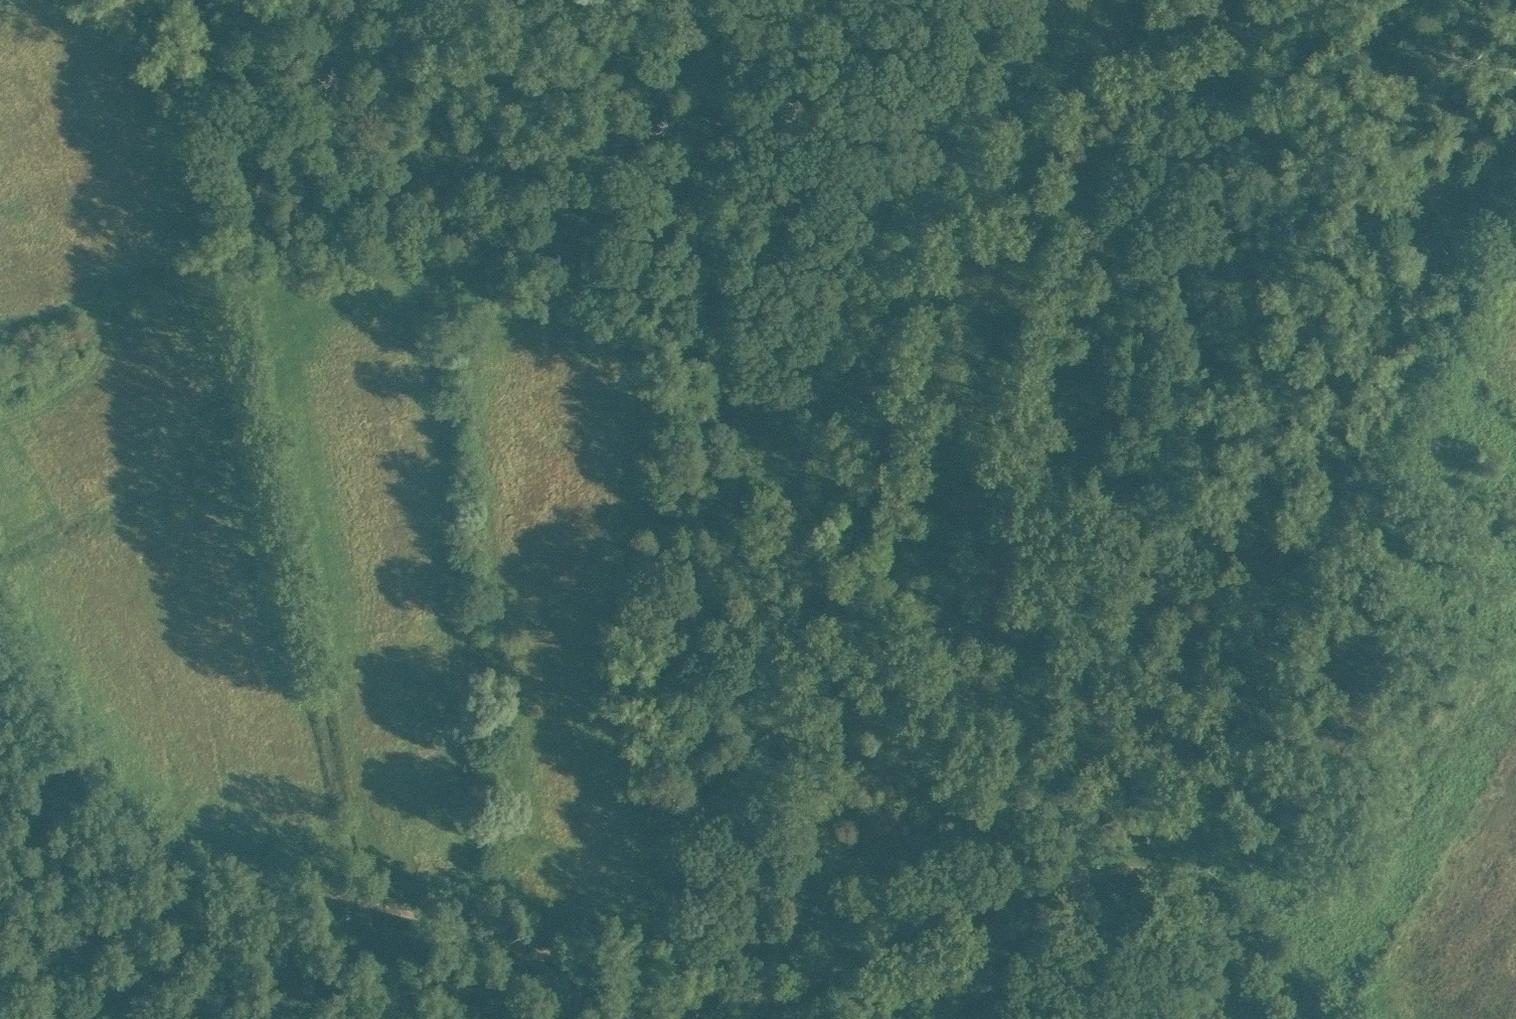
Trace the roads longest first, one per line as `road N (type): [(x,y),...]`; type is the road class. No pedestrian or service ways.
road 1 (track): [(1326,1018),(1176,883),(756,995),(198,867),(137,835),(0,602)]

